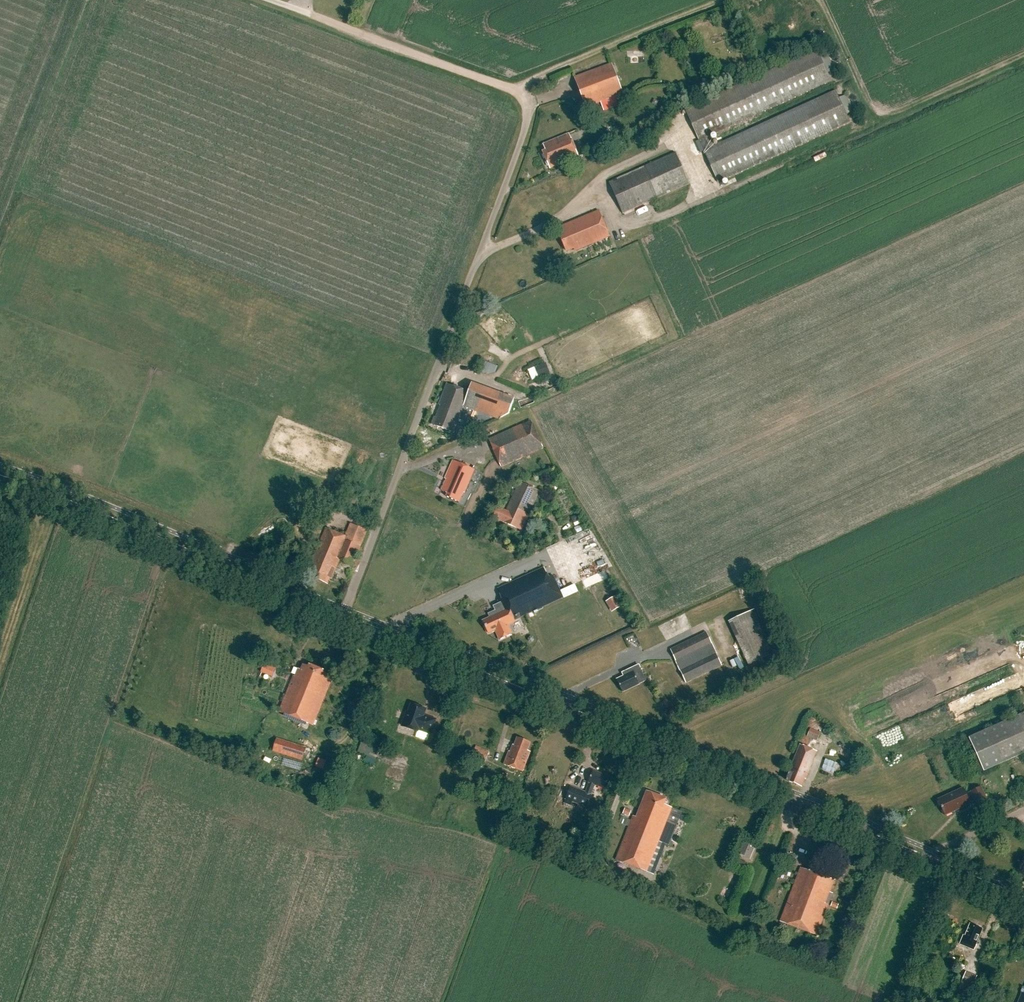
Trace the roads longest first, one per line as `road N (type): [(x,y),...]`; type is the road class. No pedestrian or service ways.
road 1 (unclassified): [(271,0),(521,91),(529,110),(343,619)]
road 2 (secondary): [(1023,903),(343,619)]
road 3 (secondary): [(343,619),(0,481)]

